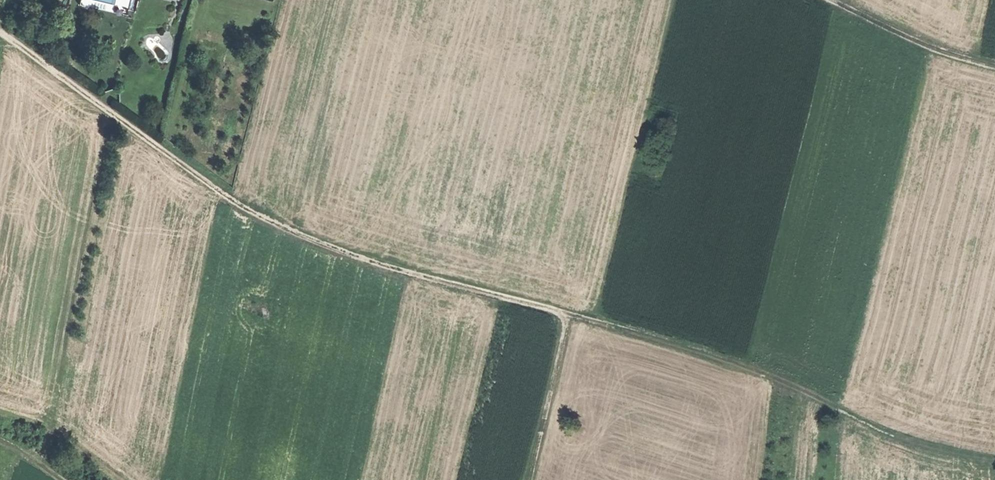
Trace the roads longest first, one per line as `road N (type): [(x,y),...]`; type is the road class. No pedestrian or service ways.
road 1 (track): [(566,313),(359,260),(270,223),(0,30)]
road 2 (track): [(566,313),(793,380),(892,430),(994,456)]
road 3 (track): [(566,313),(531,479)]
road 4 (track): [(994,66),(945,55),(844,0)]

